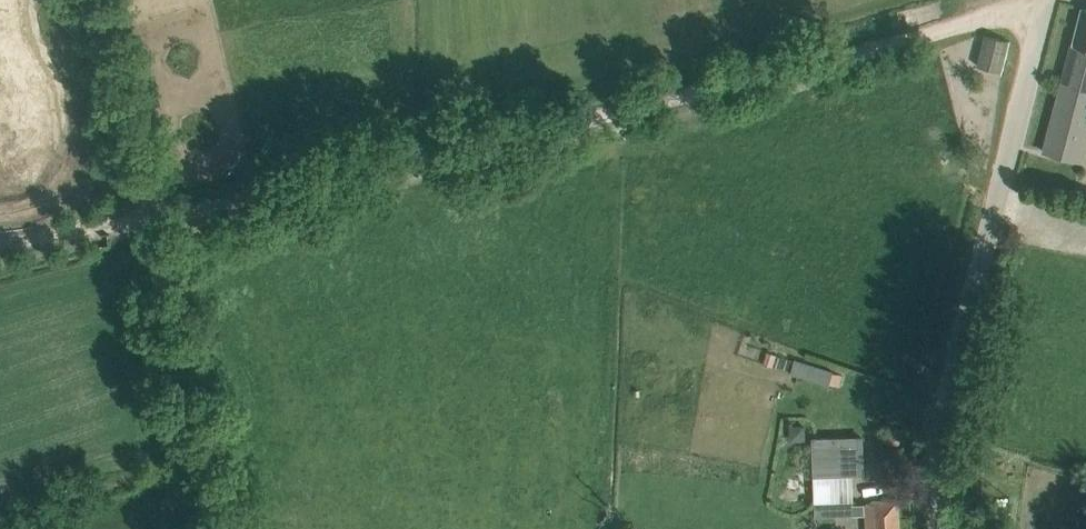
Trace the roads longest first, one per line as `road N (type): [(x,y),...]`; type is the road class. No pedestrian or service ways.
road 1 (track): [(152,223),(1046,2)]
road 2 (unclassified): [(942,528),(939,479),(954,372),(1047,0)]
road 3 (track): [(152,223),(224,528)]
road 4 (track): [(93,0),(152,223)]

